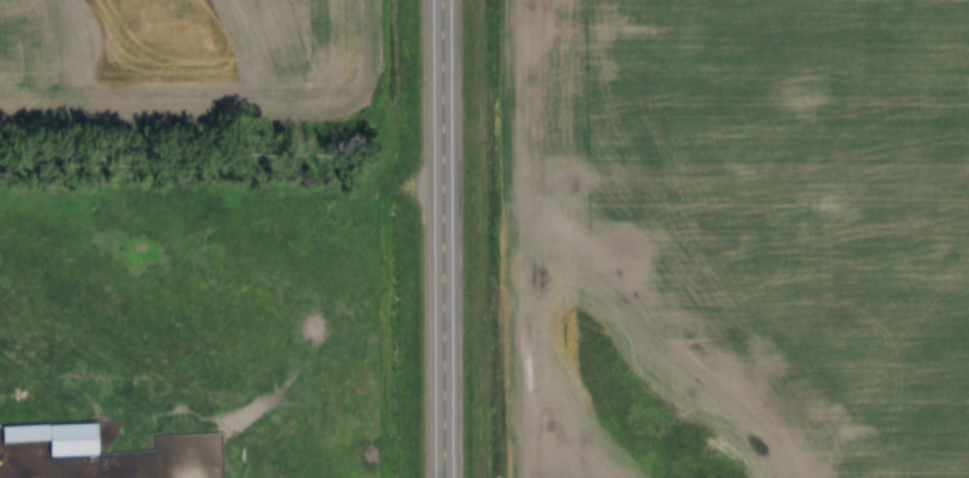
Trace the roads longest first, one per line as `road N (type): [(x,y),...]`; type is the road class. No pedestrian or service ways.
road 1 (primary): [(461,477),(459,0)]

